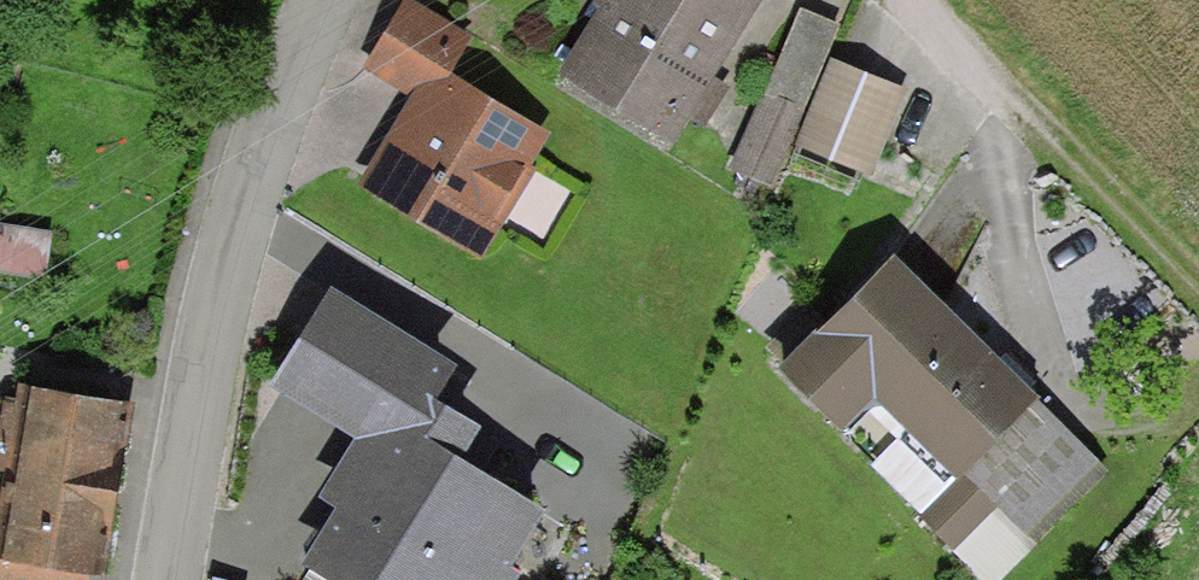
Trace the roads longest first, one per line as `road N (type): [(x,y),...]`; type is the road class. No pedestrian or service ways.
road 1 (residential): [(312,0),(241,196),(202,352),(161,579)]
road 2 (track): [(1009,63),(1198,268)]

